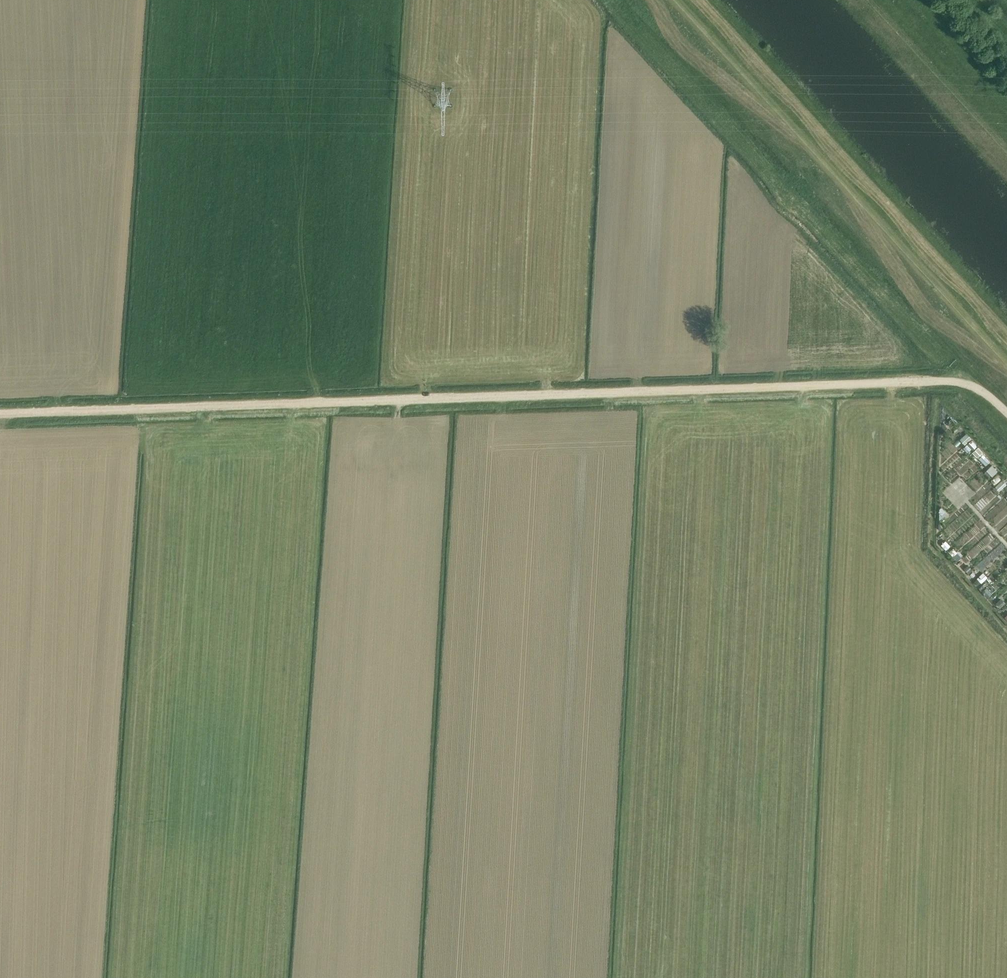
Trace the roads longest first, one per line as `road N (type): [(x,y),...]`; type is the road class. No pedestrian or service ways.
road 1 (track): [(0,414),(957,381),(1006,413)]

